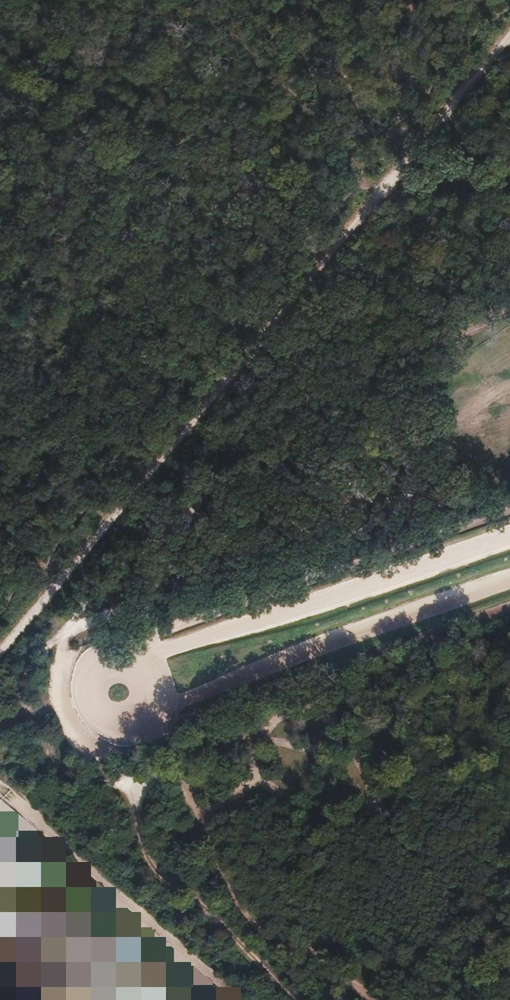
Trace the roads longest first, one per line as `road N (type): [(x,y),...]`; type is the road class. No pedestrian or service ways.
road 1 (unclassified): [(0,653),(509,36)]
road 2 (track): [(212,0),(393,174)]

